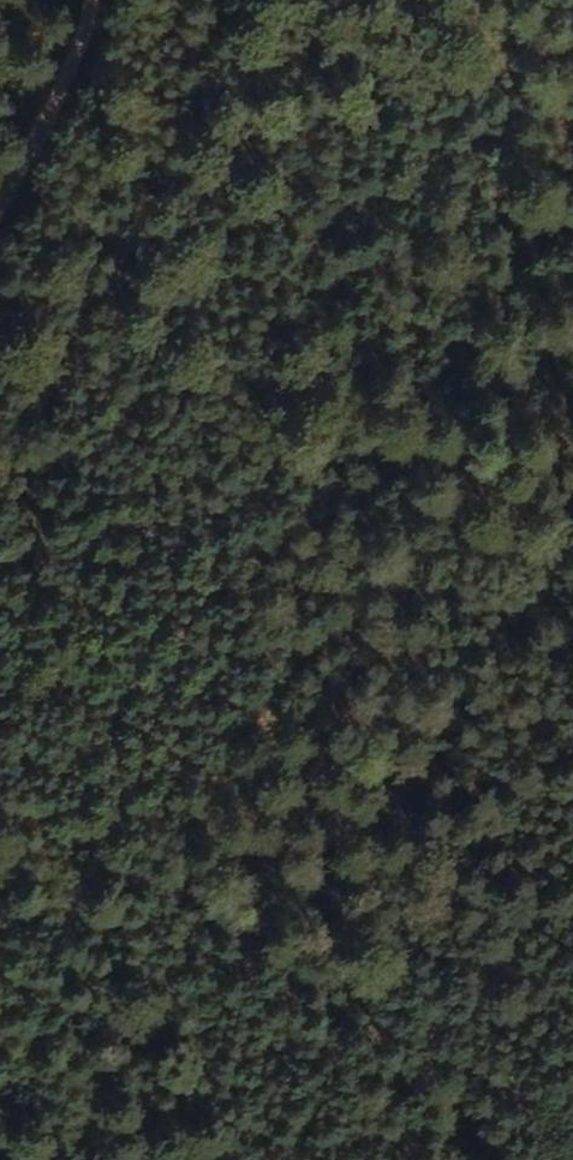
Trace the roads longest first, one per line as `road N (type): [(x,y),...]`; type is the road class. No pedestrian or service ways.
road 1 (track): [(111,0),(0,247)]

